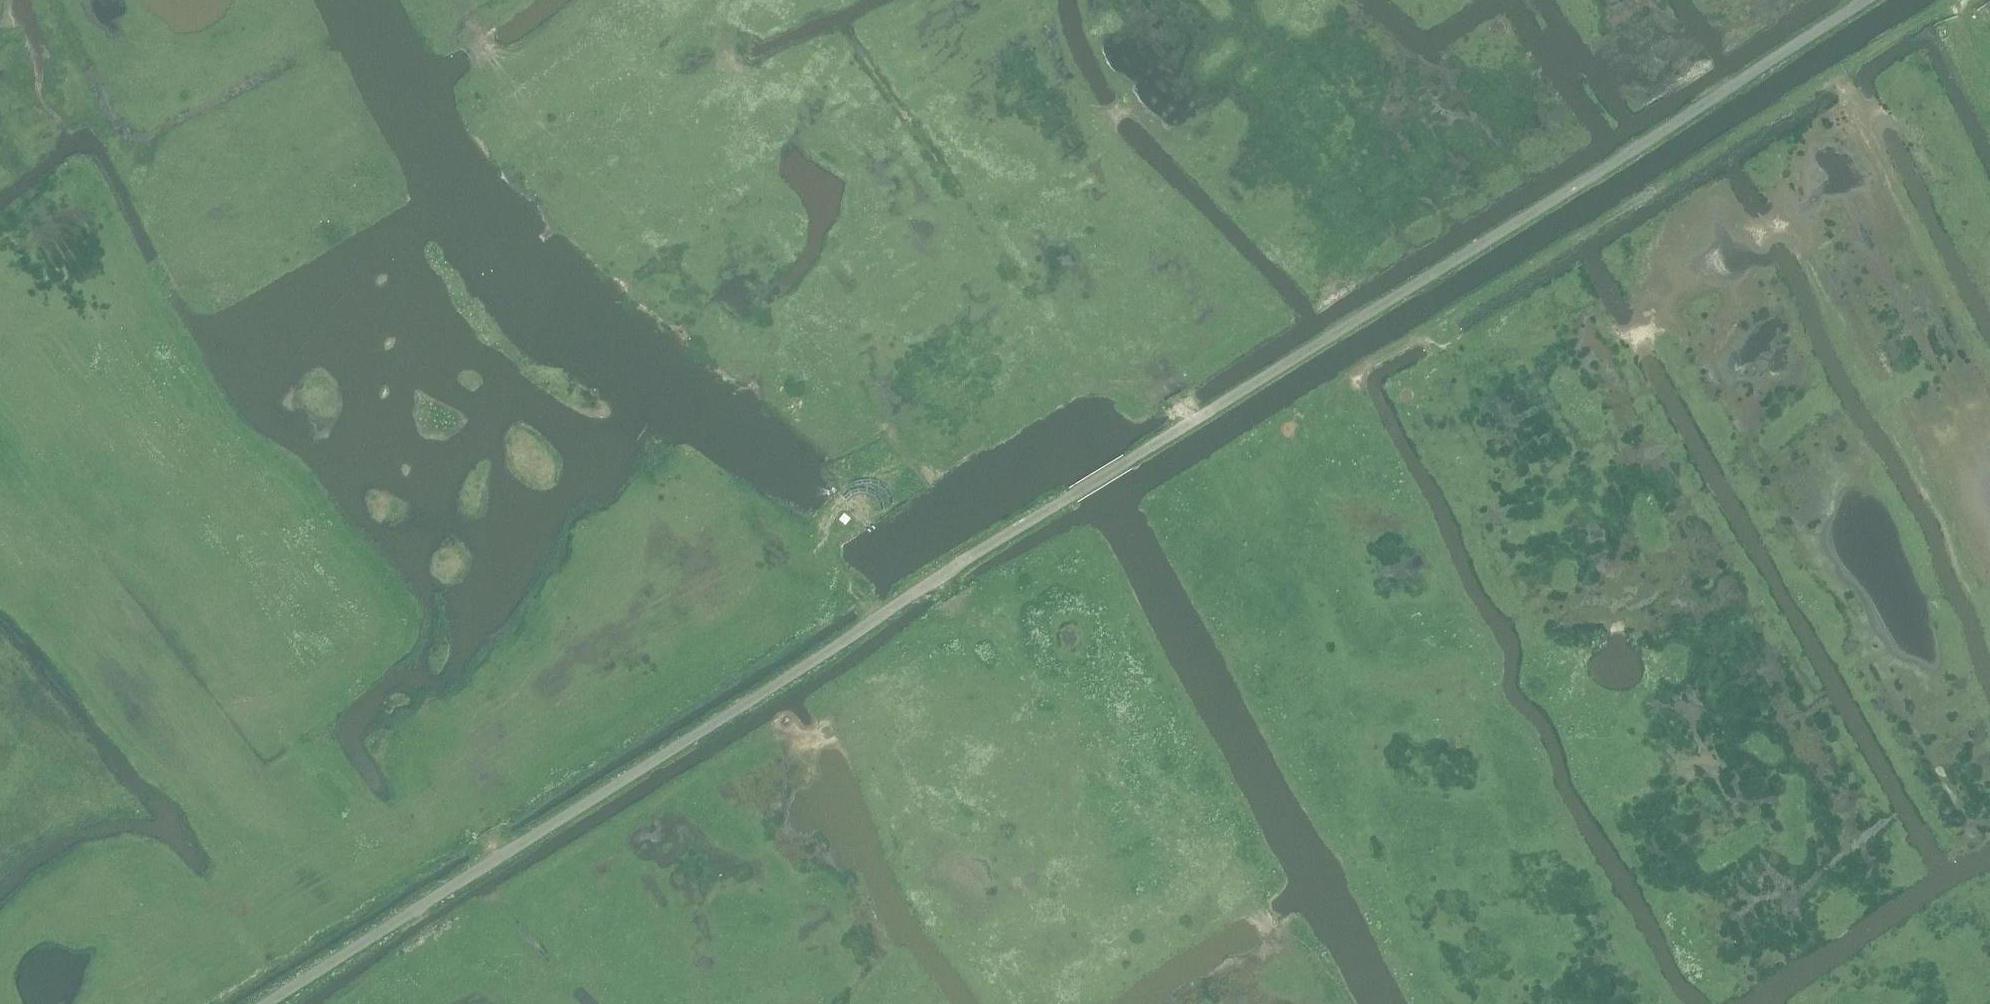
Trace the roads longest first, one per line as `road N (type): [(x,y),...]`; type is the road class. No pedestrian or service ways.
road 1 (unclassified): [(268,1003),(1874,0)]

